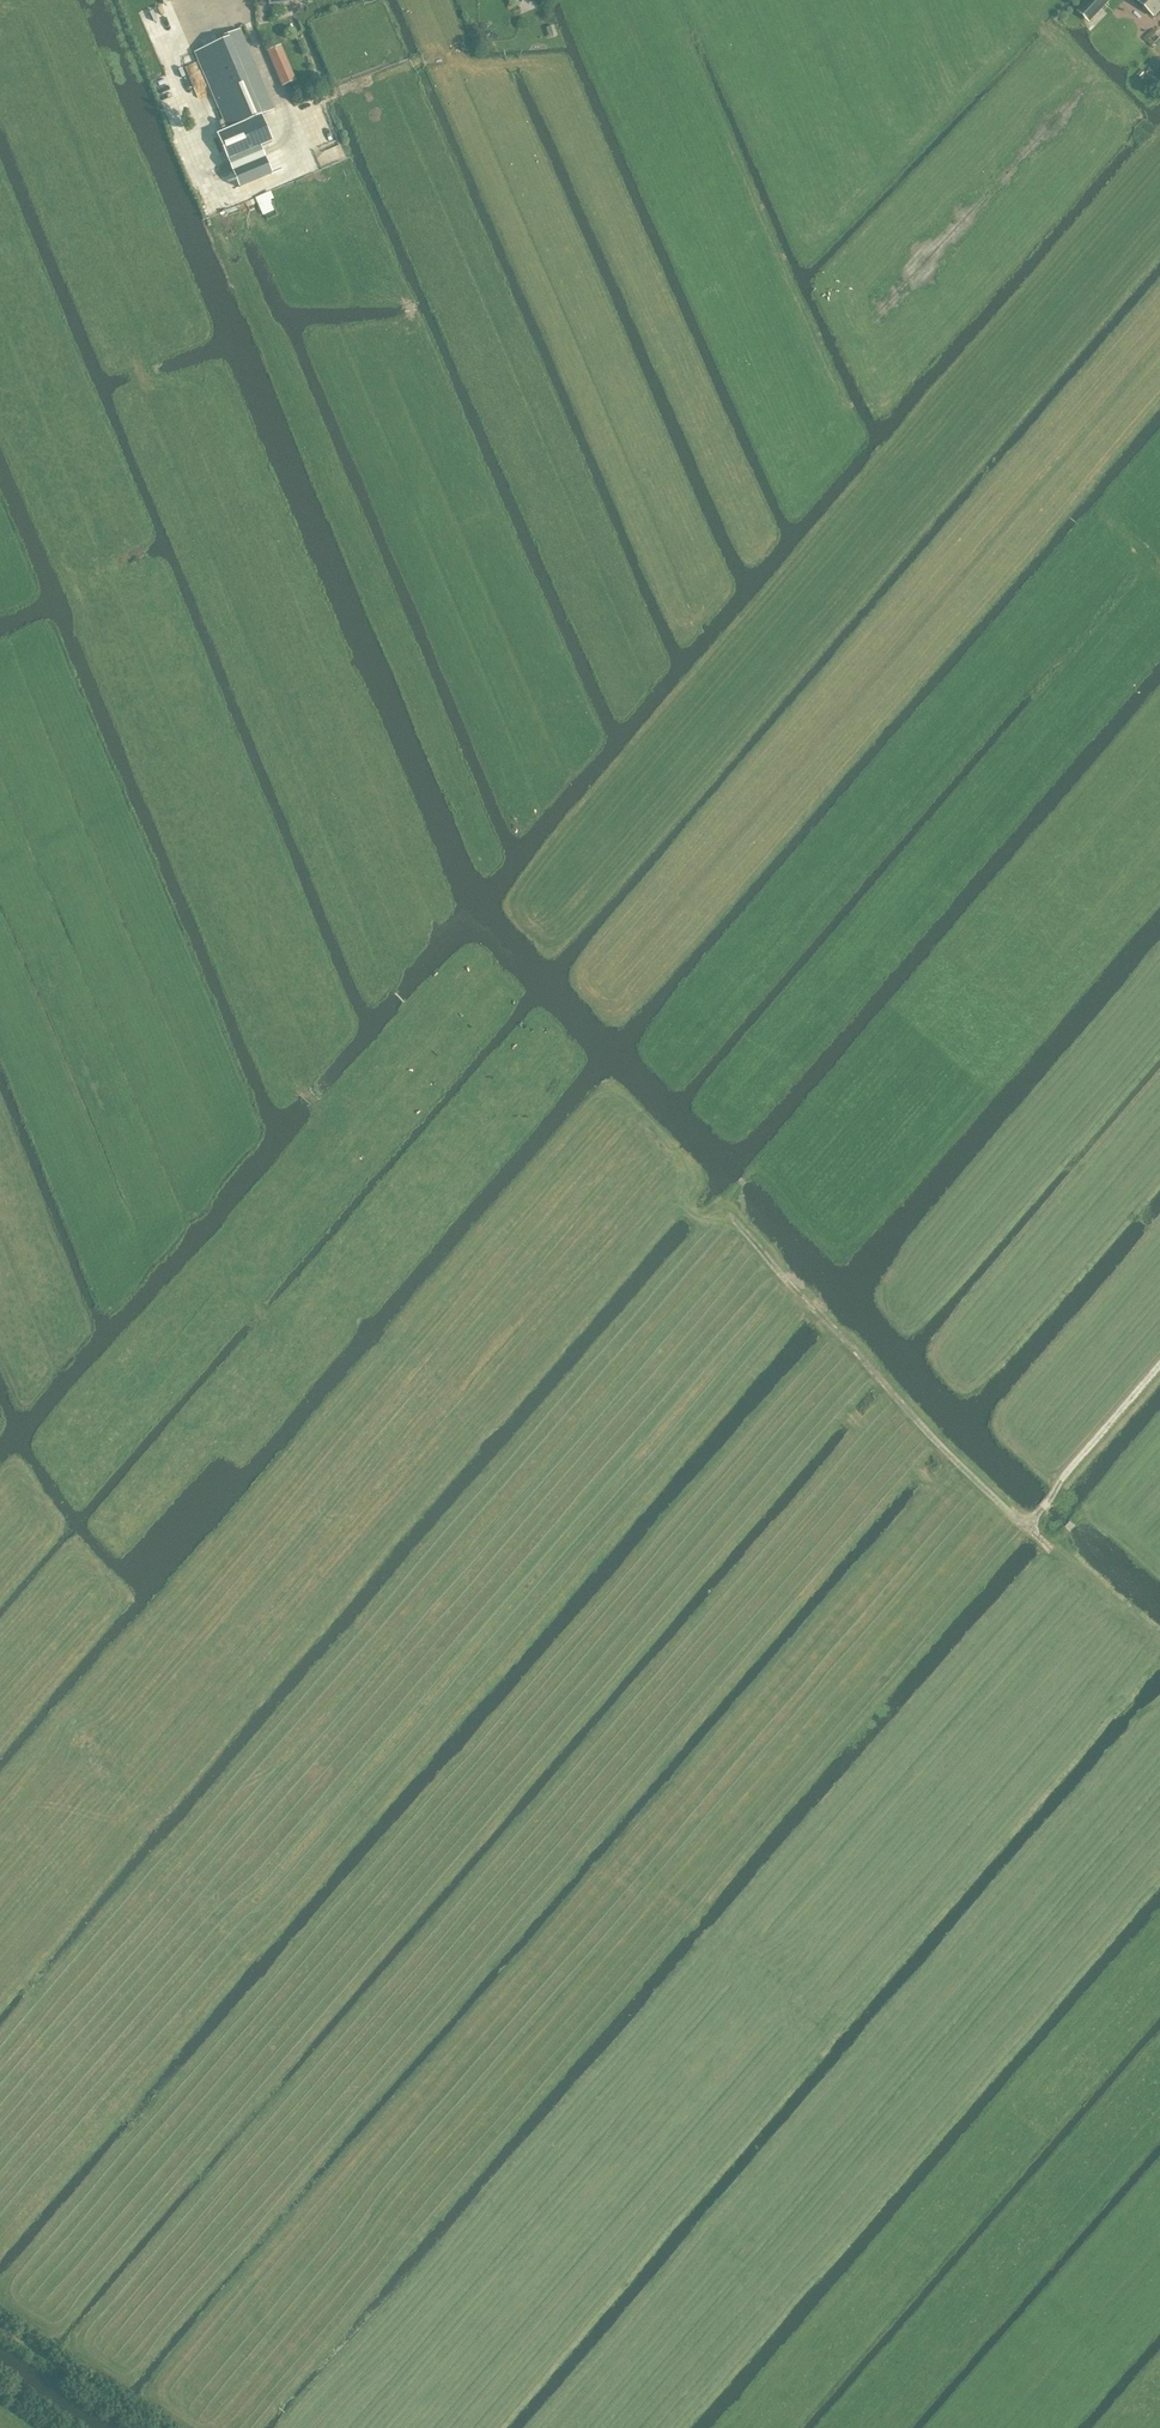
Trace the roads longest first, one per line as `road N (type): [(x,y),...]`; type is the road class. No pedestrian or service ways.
road 1 (track): [(727,1210),(916,1419),(1051,1550)]
road 2 (track): [(1027,1524),(1159,1365)]

